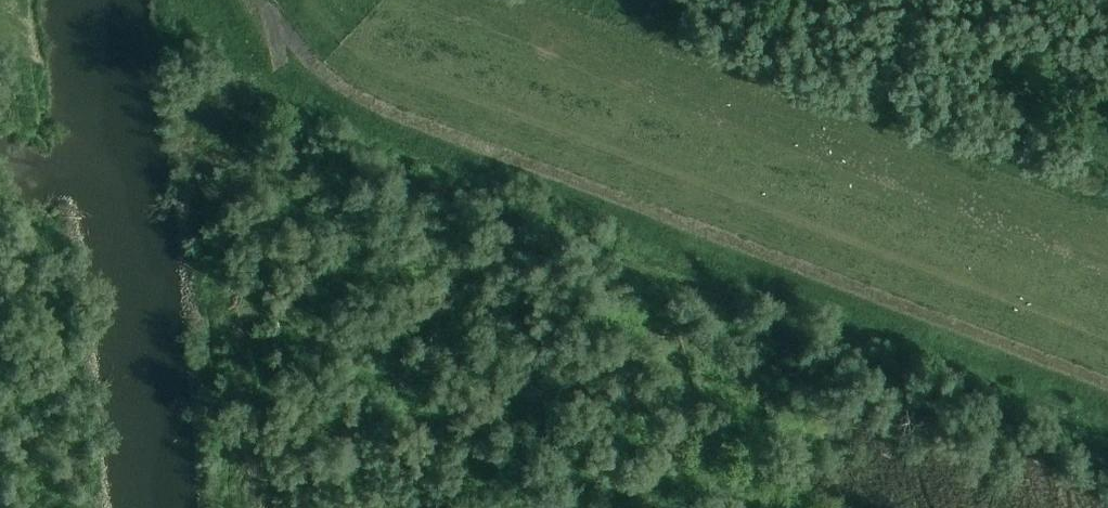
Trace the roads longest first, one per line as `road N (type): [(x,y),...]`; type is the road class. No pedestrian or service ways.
road 1 (track): [(1107,337),(418,77),(340,35),(314,0)]
road 2 (track): [(441,0),(713,119),(1107,270)]

